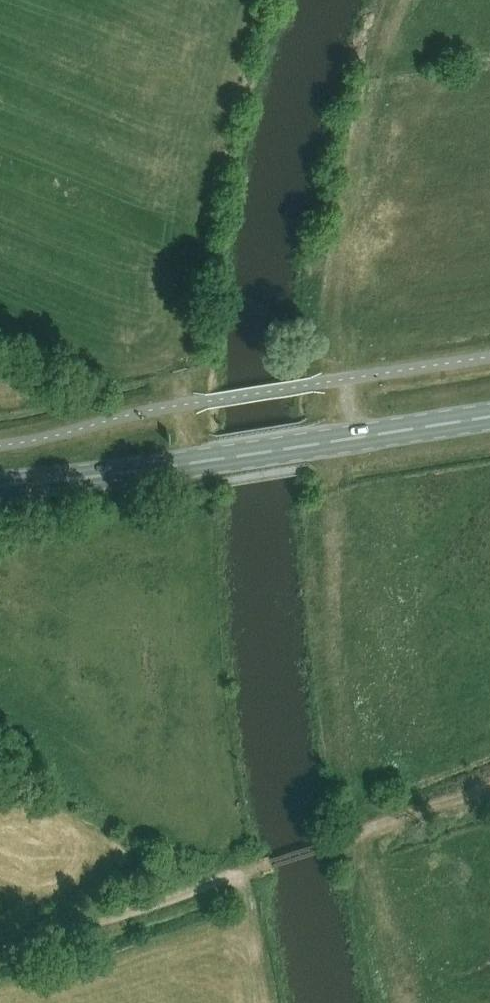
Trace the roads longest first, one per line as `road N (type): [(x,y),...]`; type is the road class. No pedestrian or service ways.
road 1 (primary): [(209,460),(489,417)]
road 2 (track): [(270,865),(126,915),(0,946)]
road 3 (primary): [(209,460),(0,486)]
road 4 (track): [(489,792),(319,849)]

